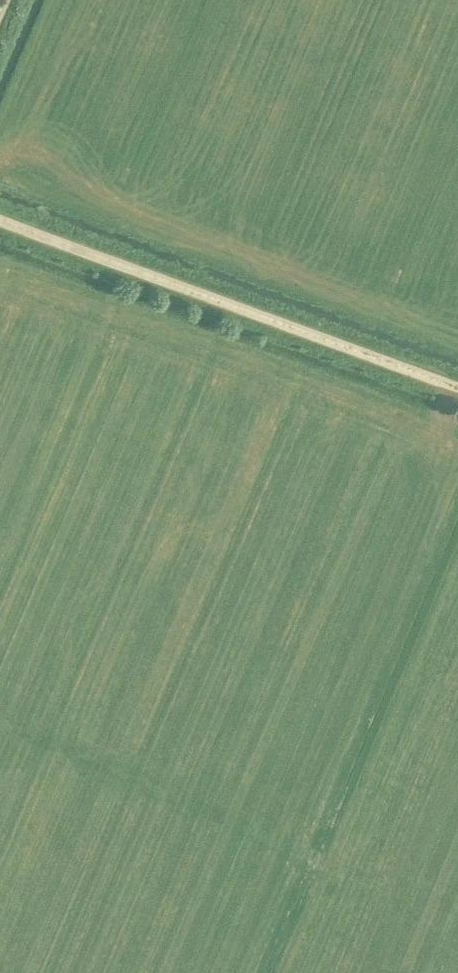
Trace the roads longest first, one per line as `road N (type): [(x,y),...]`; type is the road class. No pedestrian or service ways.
road 1 (unclassified): [(457,389),(0,220)]

